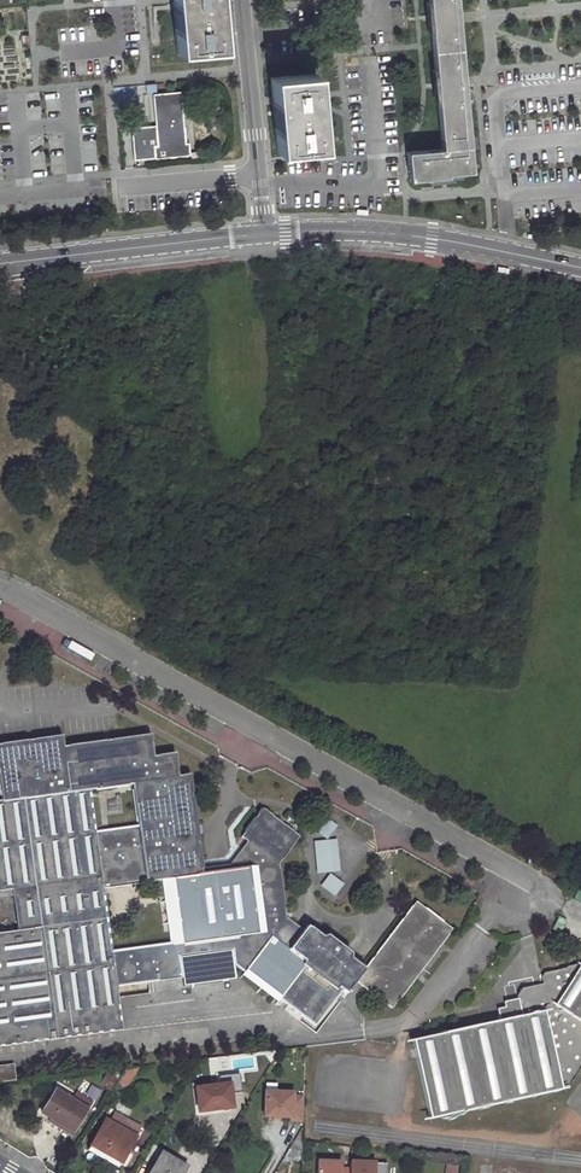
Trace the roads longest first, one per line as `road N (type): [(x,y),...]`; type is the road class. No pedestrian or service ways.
road 1 (unclassified): [(0,589),(560,901)]
road 2 (residential): [(580,268),(404,235),(265,234)]
road 3 (residential): [(265,234),(0,265)]
road 4 (residential): [(265,234),(242,0)]

